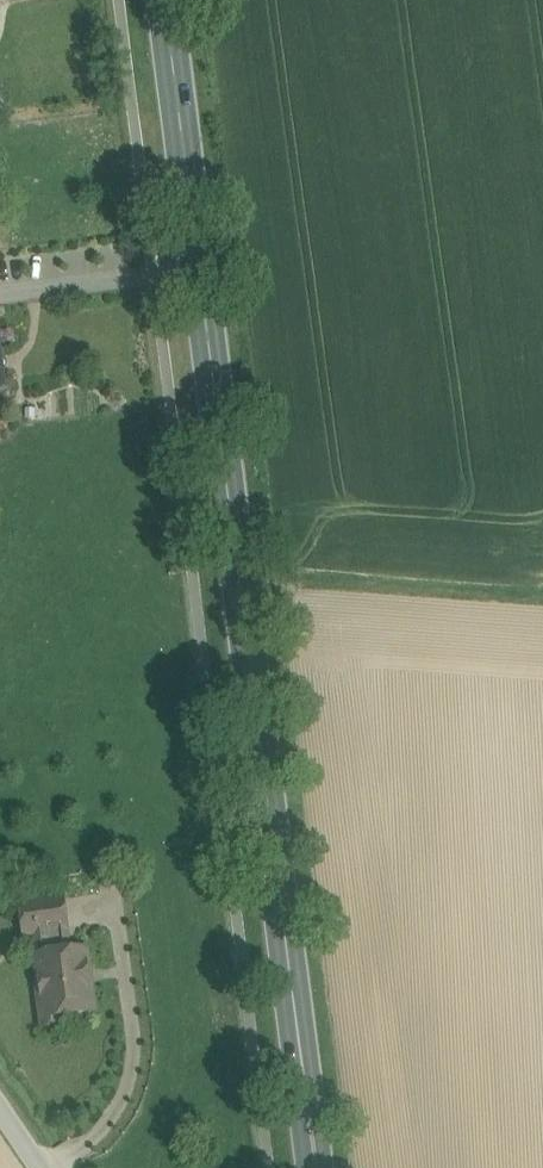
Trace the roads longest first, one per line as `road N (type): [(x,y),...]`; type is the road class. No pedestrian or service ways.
road 1 (primary): [(167,0),(313,1167)]
road 2 (track): [(114,907),(134,1055),(128,1088),(109,1126),(57,1167)]

